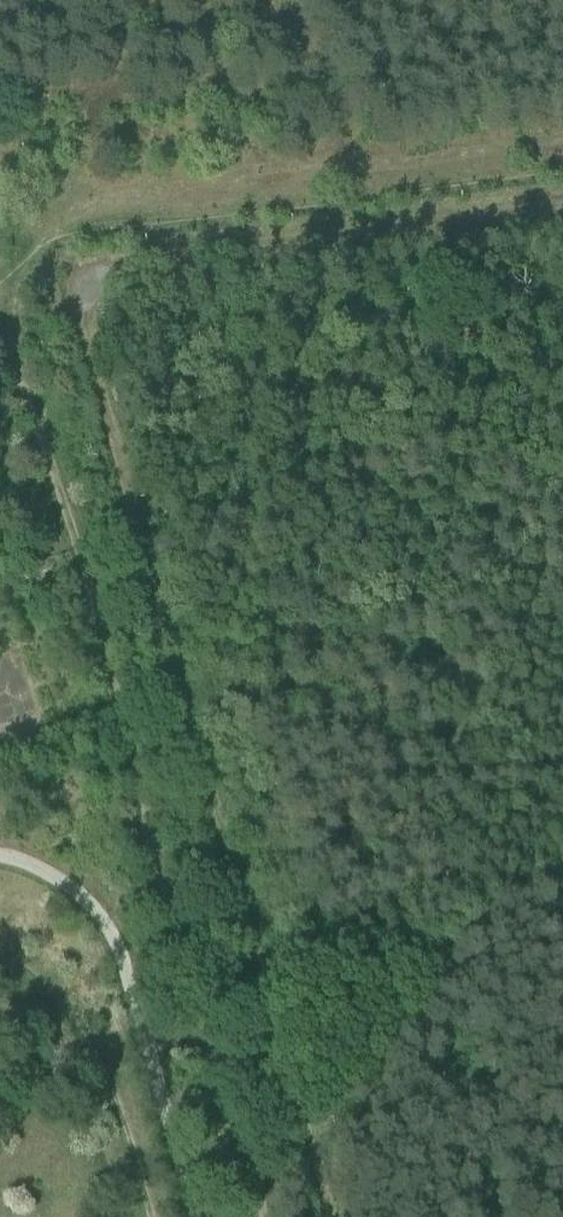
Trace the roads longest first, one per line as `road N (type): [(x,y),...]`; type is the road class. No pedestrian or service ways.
road 1 (track): [(0,277),(50,240),(562,171)]
road 2 (track): [(0,956),(59,988),(98,1060),(142,1216)]

